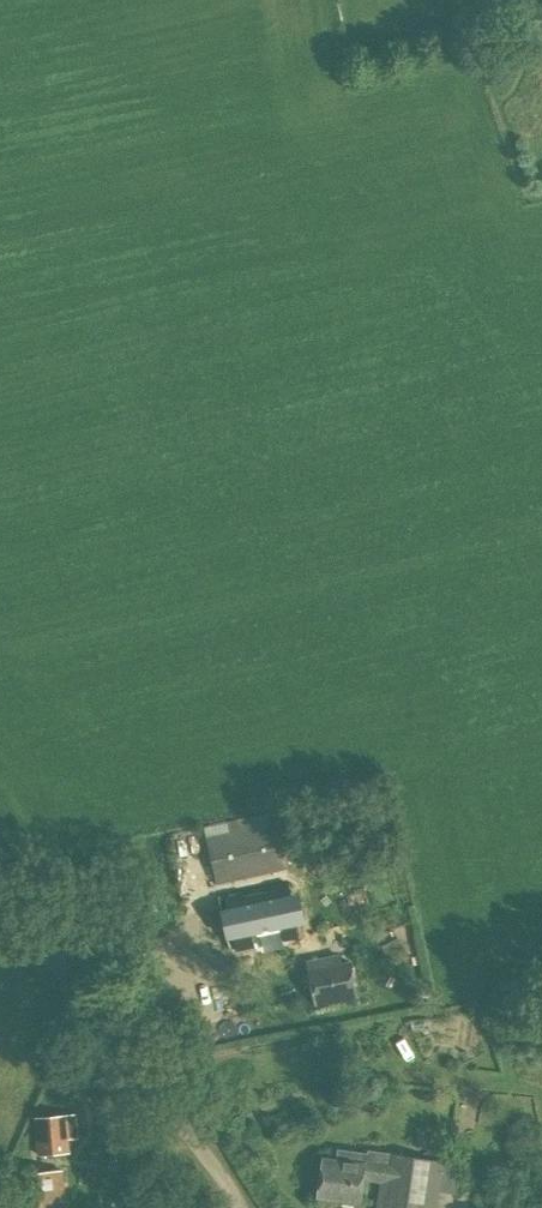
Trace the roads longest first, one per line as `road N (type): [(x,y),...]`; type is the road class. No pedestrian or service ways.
road 1 (unclassified): [(242,1207),(0,896)]

